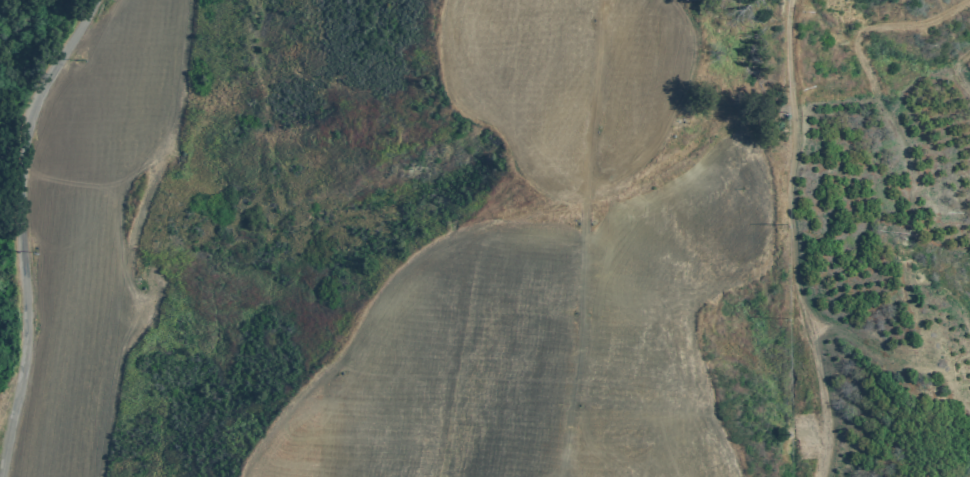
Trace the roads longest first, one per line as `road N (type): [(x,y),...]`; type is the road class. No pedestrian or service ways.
road 1 (residential): [(1,476),(24,361),(22,148),(94,0)]
road 2 (track): [(604,0),(577,372),(559,476)]

